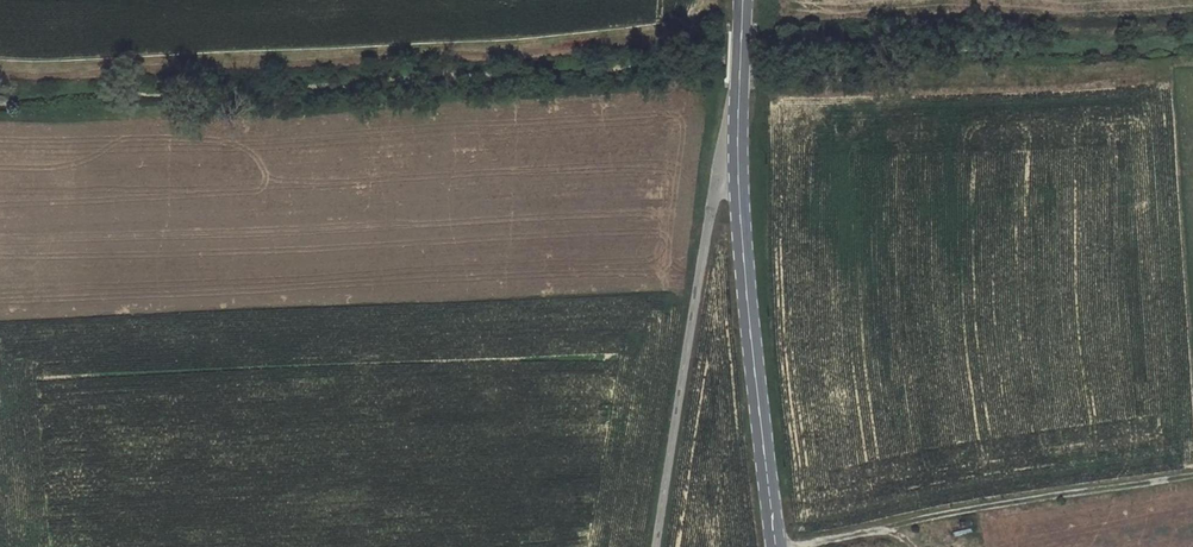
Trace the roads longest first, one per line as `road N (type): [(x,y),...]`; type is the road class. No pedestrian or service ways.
road 1 (track): [(0,66),(541,46),(665,30),(704,0)]
road 2 (unclassified): [(738,145),(726,154),(712,205),(656,546)]
road 3 (tertiary): [(738,145),(776,546)]
road 4 (track): [(796,546),(1192,475)]
road 5 (tertiary): [(741,0),(738,145)]

